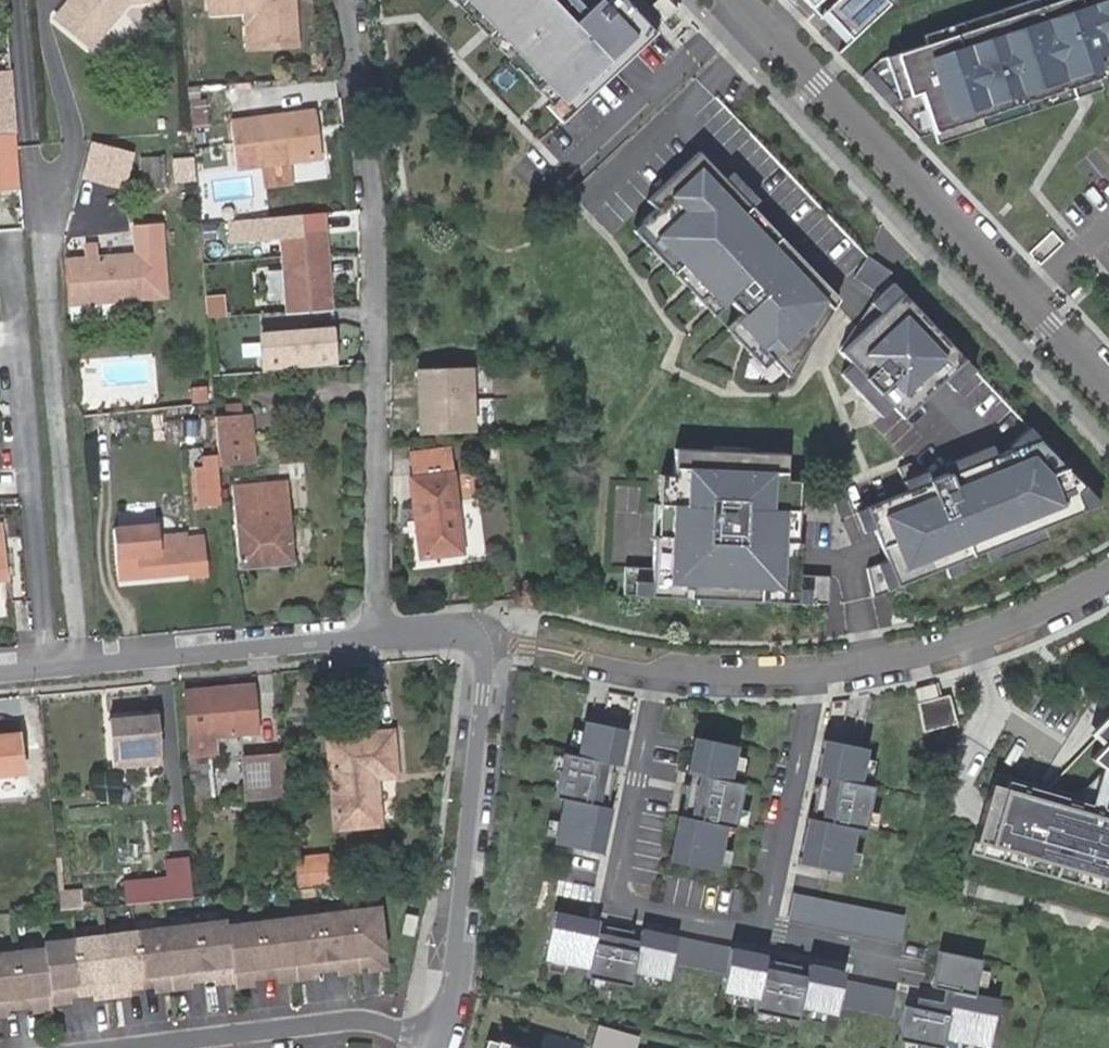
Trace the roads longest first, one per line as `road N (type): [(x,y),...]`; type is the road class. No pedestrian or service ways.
road 1 (residential): [(353,0),(380,169),(375,632)]
road 2 (residential): [(591,660),(658,676),(849,670),(995,632),(1108,573)]
road 3 (residential): [(1108,391),(739,0)]
road 4 (residential): [(437,1038),(449,993),(488,640),(375,632)]
road 5 (residential): [(375,632),(0,670)]
road 6 (residential): [(130,1047),(350,1020),(437,1038)]

